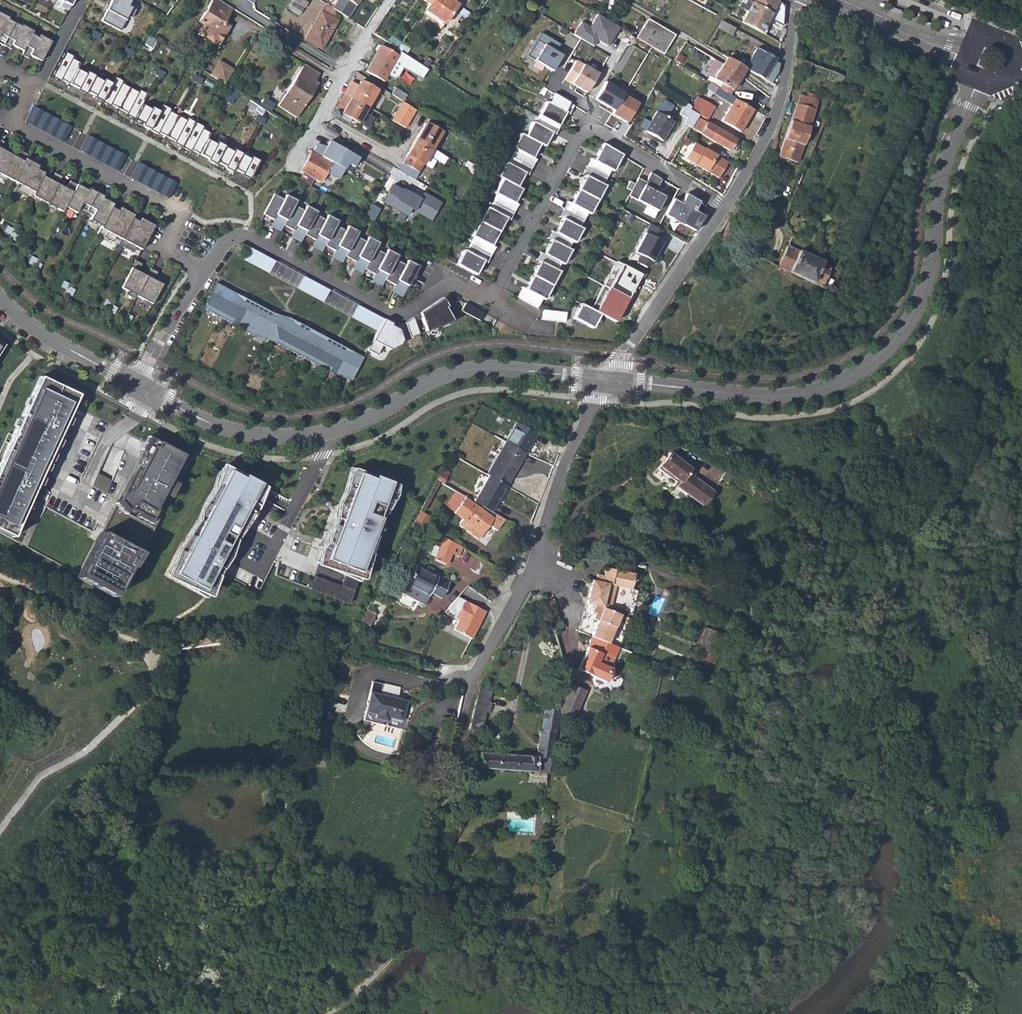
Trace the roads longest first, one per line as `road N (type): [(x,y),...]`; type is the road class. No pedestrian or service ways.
road 1 (residential): [(724,209),(585,129),(490,305),(449,286),(392,316),(244,238),(229,240),(206,271)]
road 2 (tertiary): [(608,379),(769,398),(839,382),(869,364),(911,319),(923,294),(942,167),(979,77)]
road 3 (tertiary): [(135,385),(202,420),(276,437),(355,424),(432,380),(468,370),(608,379)]
road 4 (track): [(326,1013),(377,974),(411,926),(473,681)]
road 5 (residential): [(206,271),(159,247),(175,212),(16,125),(36,87)]
road 6 (track): [(158,646),(266,638),(441,673)]
road 7 (residential): [(724,209),(774,119),(795,0)]
road 8 (residential): [(608,379),(724,209)]
road 9 (residential): [(533,569),(565,465),(608,379)]
road 10 (residential): [(388,0),(285,171)]
road 11 (tertiary): [(967,62),(818,0)]
road 12 (tertiary): [(0,299),(38,334),(135,385)]
road 13 (residential): [(541,572),(571,518),(645,463)]
road 14 (residential): [(206,271),(135,385)]
road 15 (residential): [(473,681),(533,569)]

